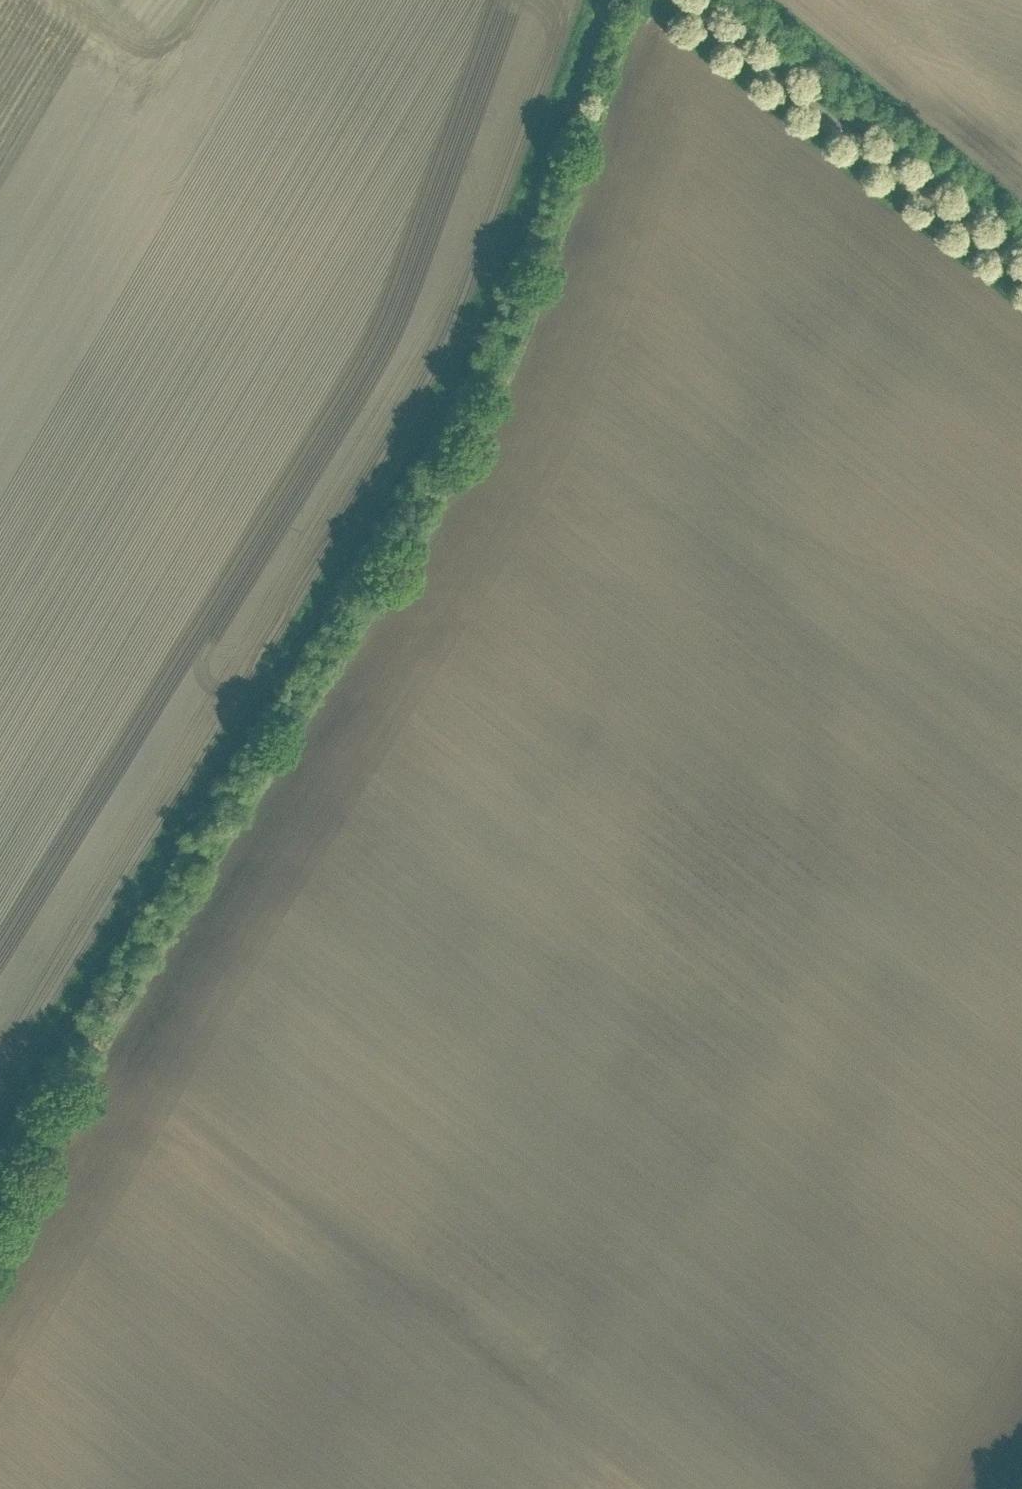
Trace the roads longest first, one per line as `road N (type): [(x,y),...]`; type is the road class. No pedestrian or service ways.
road 1 (unclassified): [(677,0),(1021,276)]

